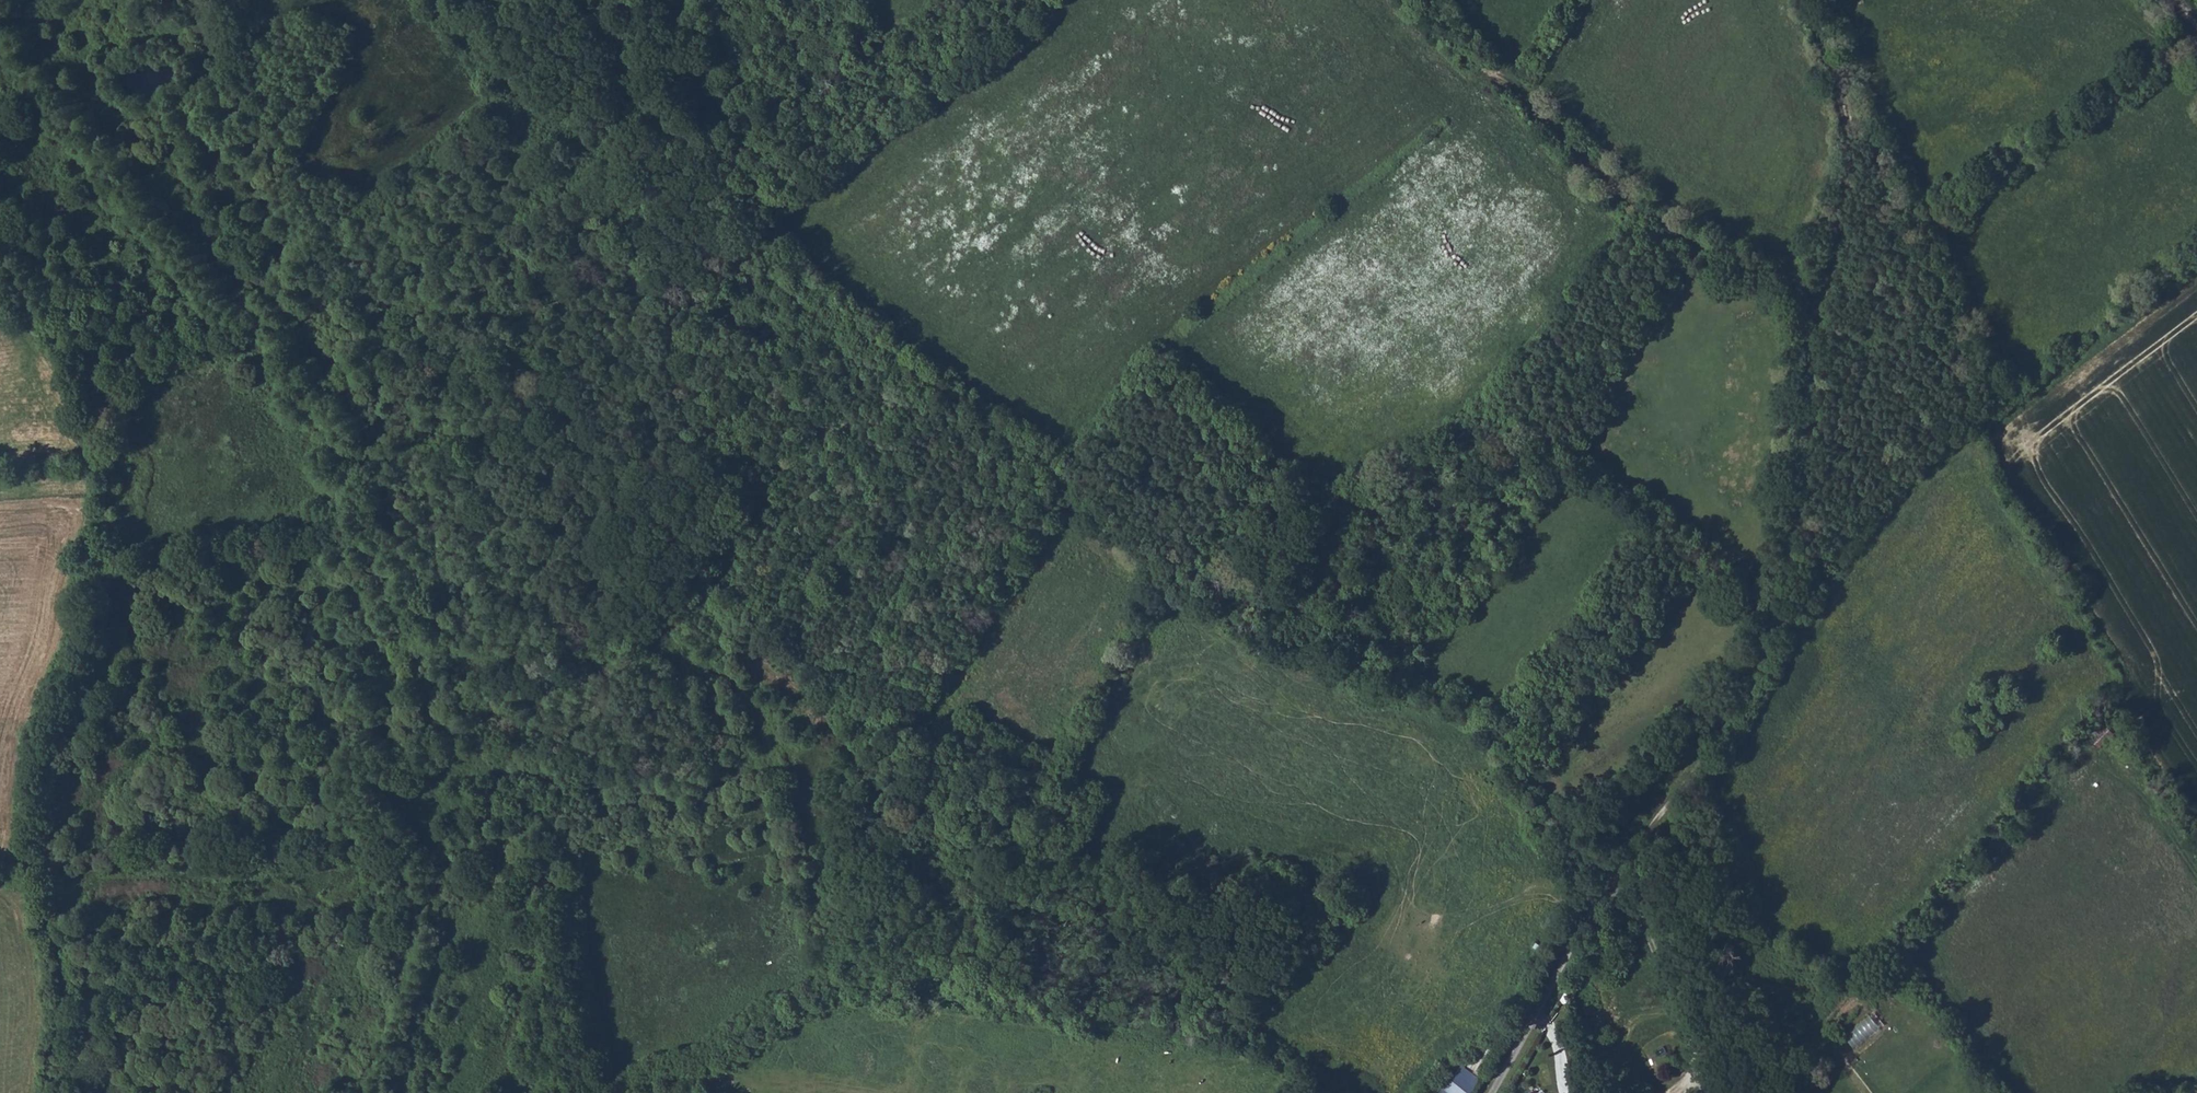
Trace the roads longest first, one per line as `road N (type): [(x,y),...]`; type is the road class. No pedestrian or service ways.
road 1 (track): [(1603,898),(1548,837),(1504,737),(1468,705),(1324,658),(1250,621),(1174,569),(1068,473),(903,361),(795,273),(739,205),(631,0)]
road 2 (track): [(1603,898),(1690,777),(1764,640),(1812,457),(1813,301),(1861,138),(1806,0)]
road 3 (track): [(672,1092),(827,989),(922,992),(1199,1028),(1250,1043),(1311,1092)]
road 4 (track): [(1813,301),(1610,187),(1423,0)]
road 5 (track): [(27,858),(65,963),(55,1092)]
road 6 (unclassified): [(1492,1092),(1603,898)]

